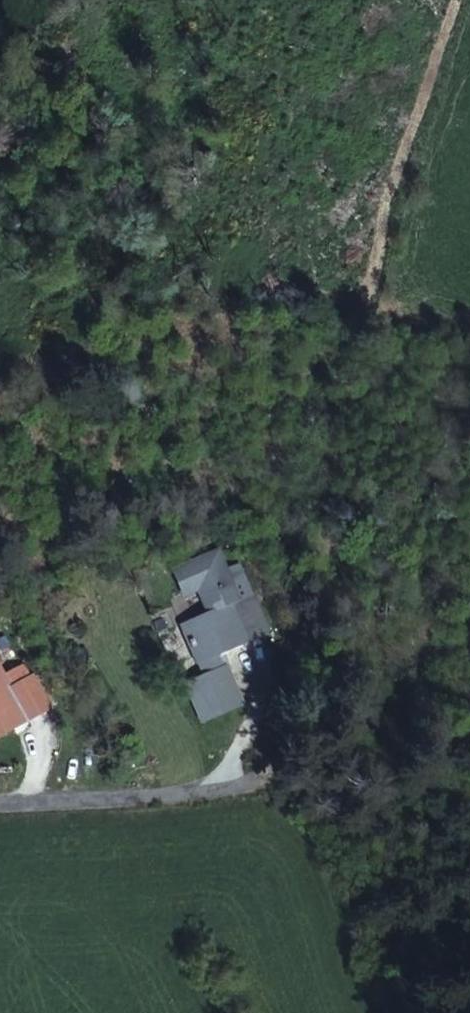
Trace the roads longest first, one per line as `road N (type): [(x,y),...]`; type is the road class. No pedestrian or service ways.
road 1 (unknown): [(0,811),(269,801)]

